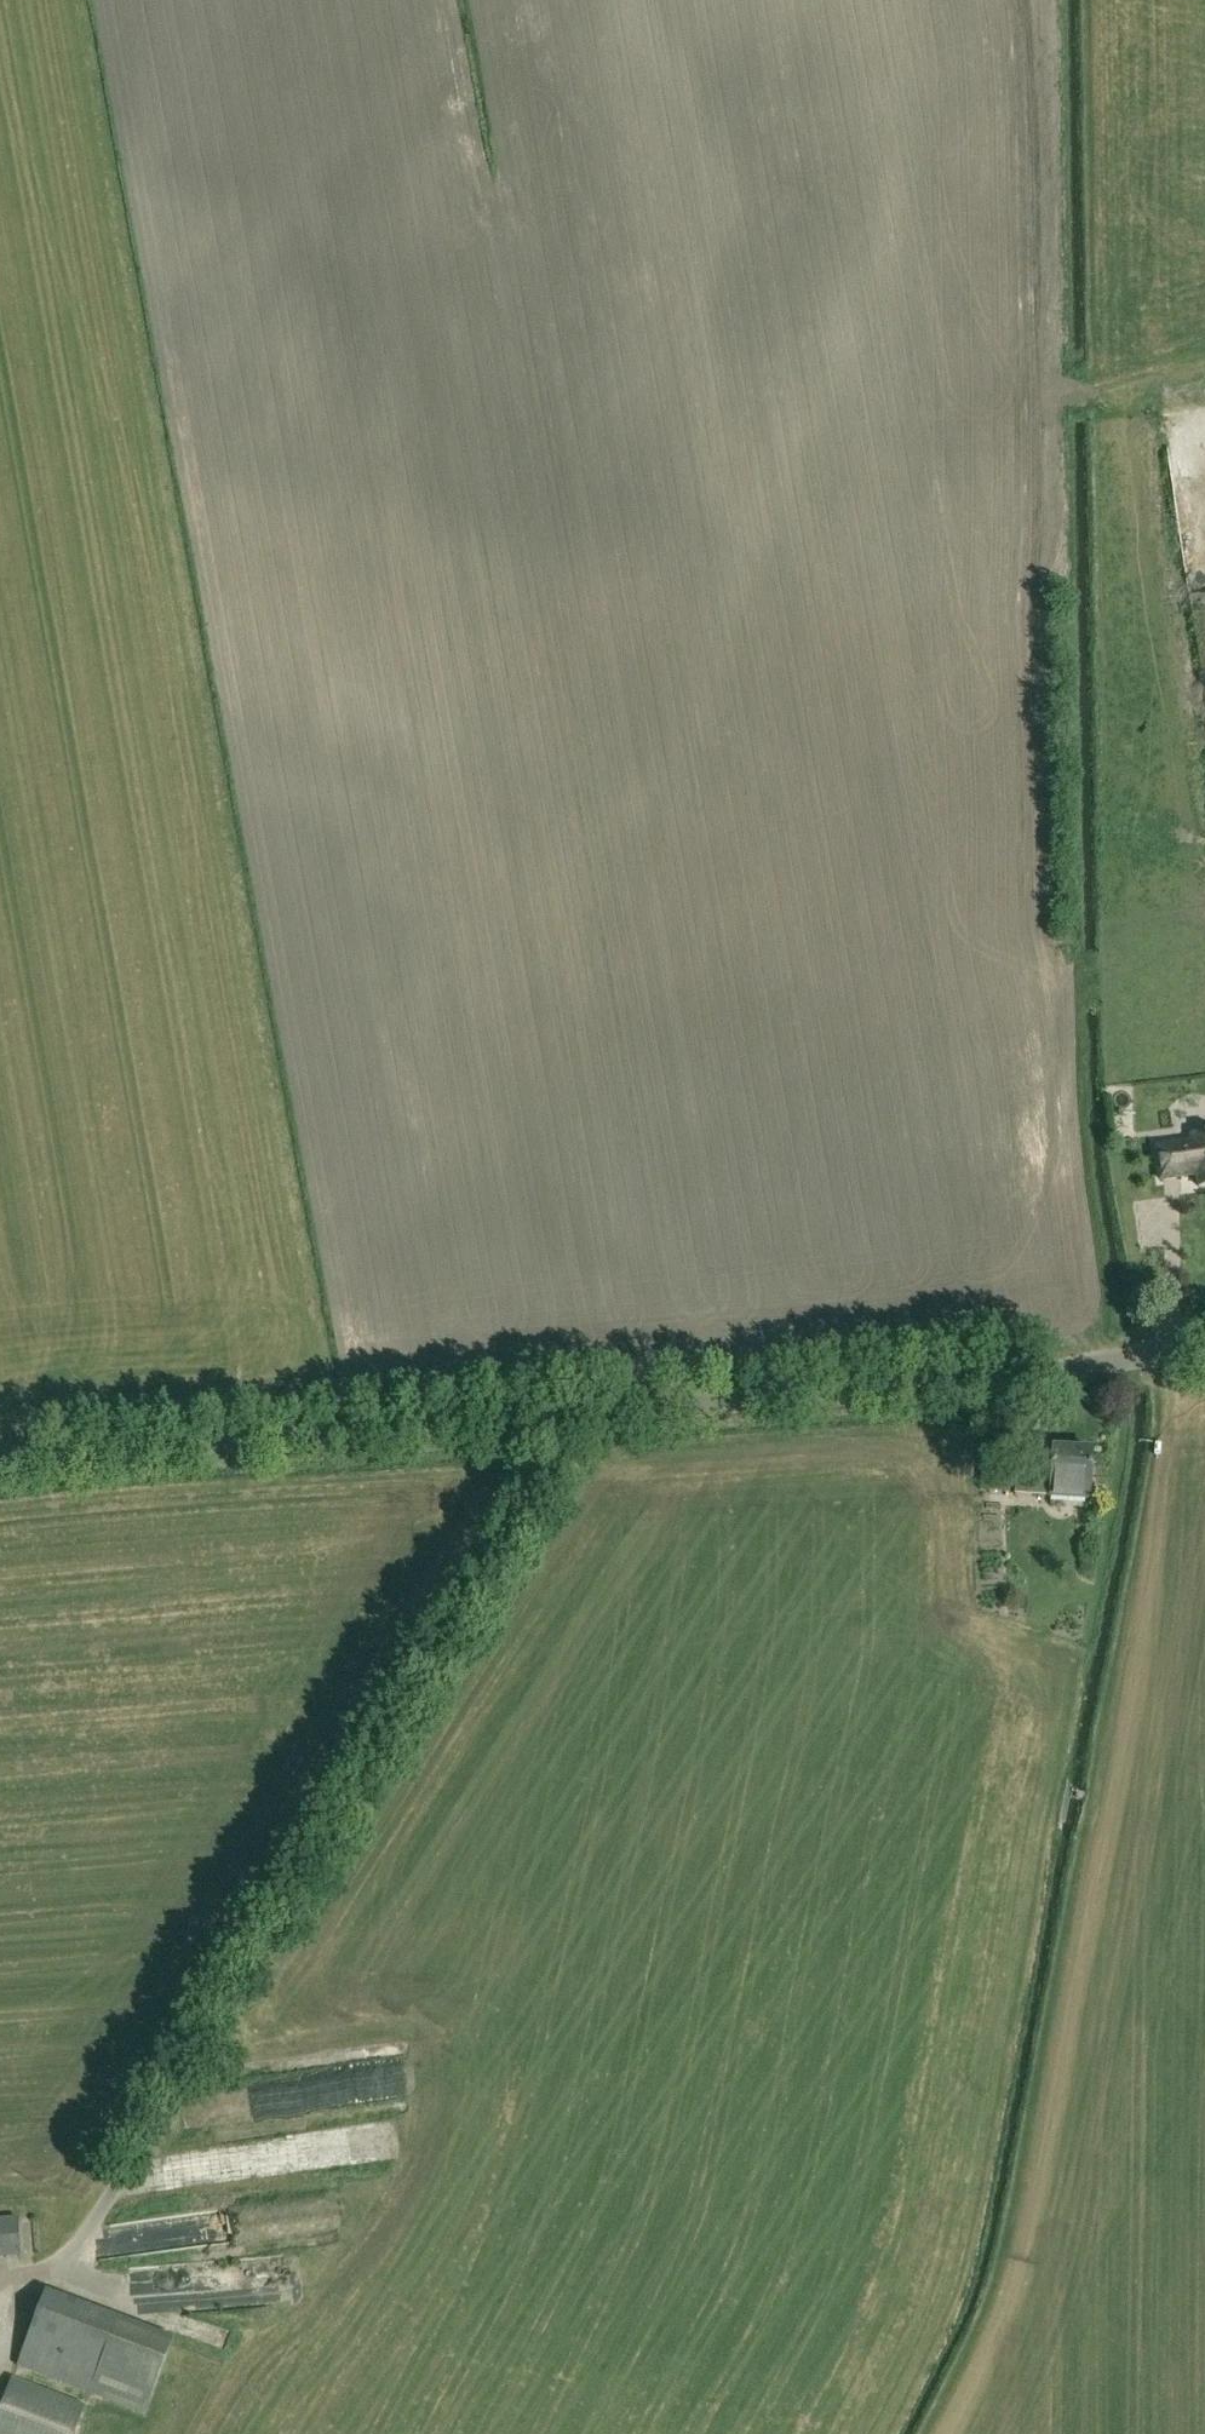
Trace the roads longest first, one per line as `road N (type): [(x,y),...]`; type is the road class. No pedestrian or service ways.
road 1 (unclassified): [(1204,1342),(1014,1382),(0,1463)]

